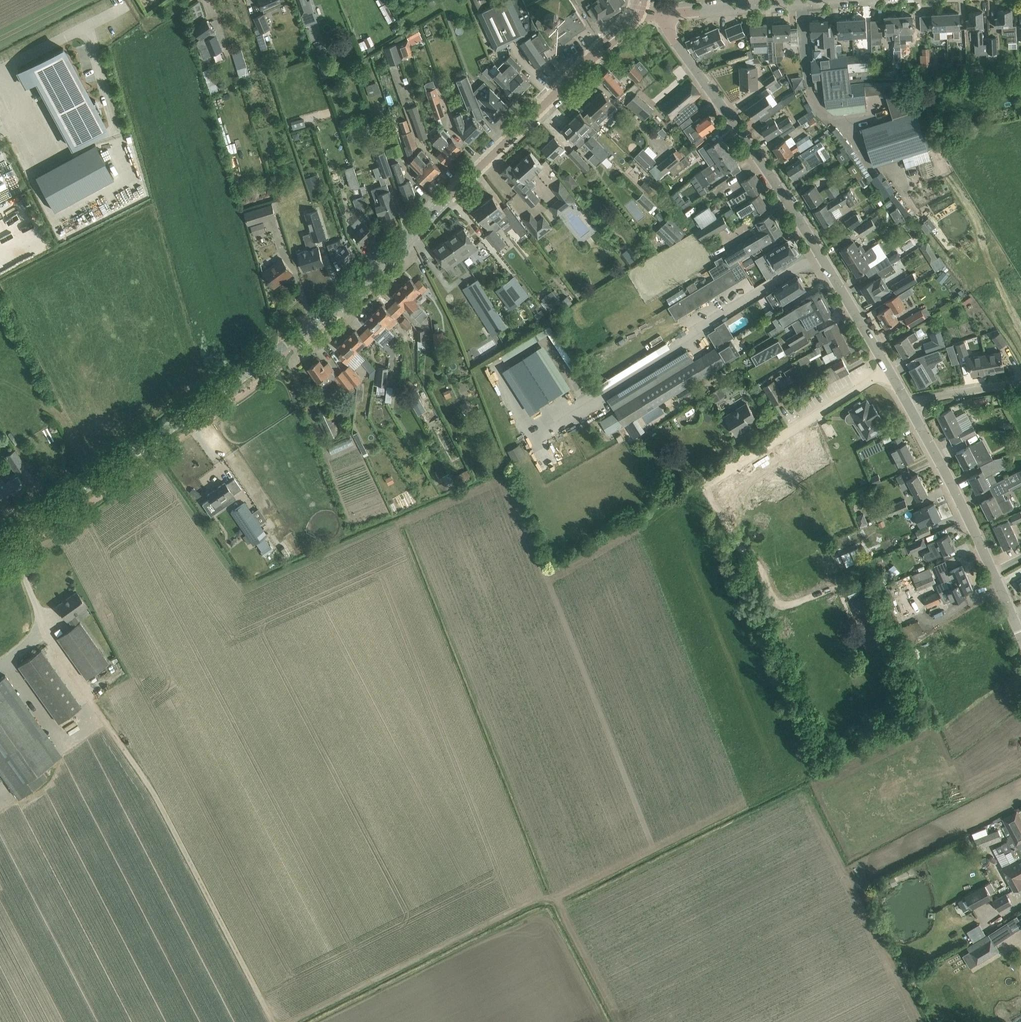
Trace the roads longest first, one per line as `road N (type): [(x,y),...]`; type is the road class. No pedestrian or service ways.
road 1 (tertiary): [(0,547),(329,312),(638,9)]
road 2 (tertiary): [(889,368),(788,197),(663,17)]
road 3 (residential): [(655,515),(889,368)]
road 4 (tertiary): [(1020,648),(906,399)]
road 5 (tertiary): [(798,0),(663,17)]

